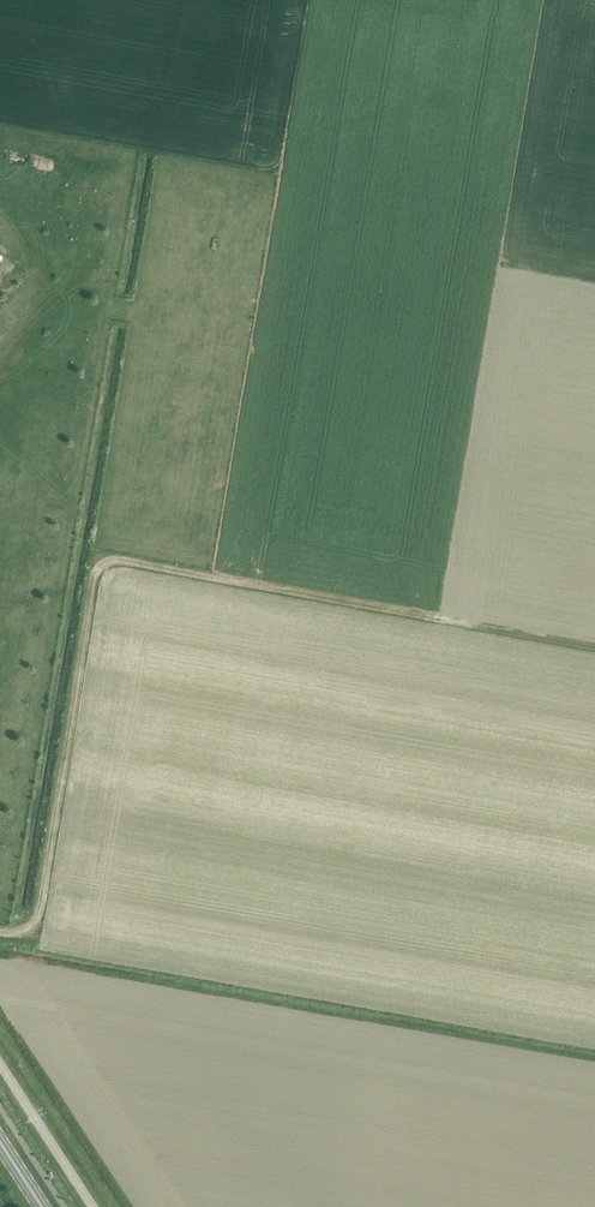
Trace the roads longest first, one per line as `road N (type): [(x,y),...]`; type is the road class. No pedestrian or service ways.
road 1 (unclassified): [(93,1206),(0,1064)]

